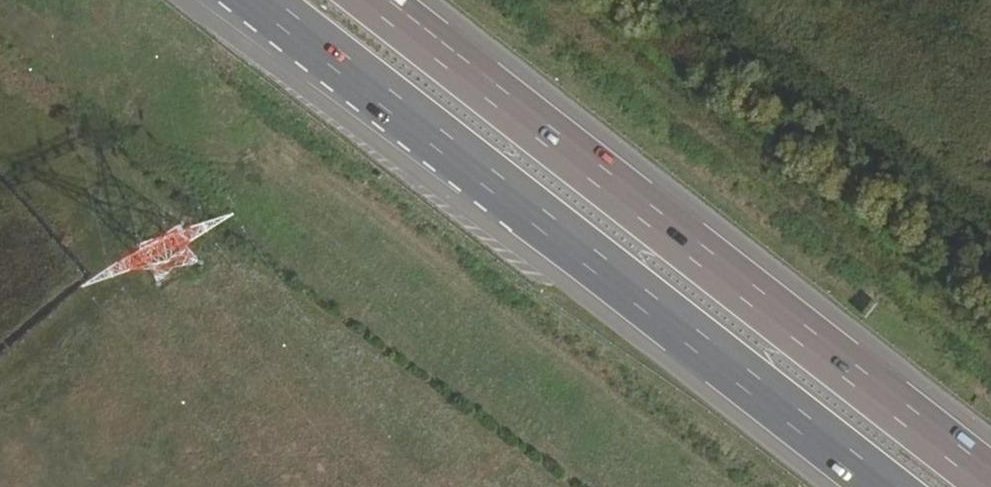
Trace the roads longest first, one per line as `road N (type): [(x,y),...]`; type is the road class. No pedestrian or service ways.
road 1 (motorway): [(259,0),(882,486)]
road 2 (motorway): [(990,482),(369,0)]

